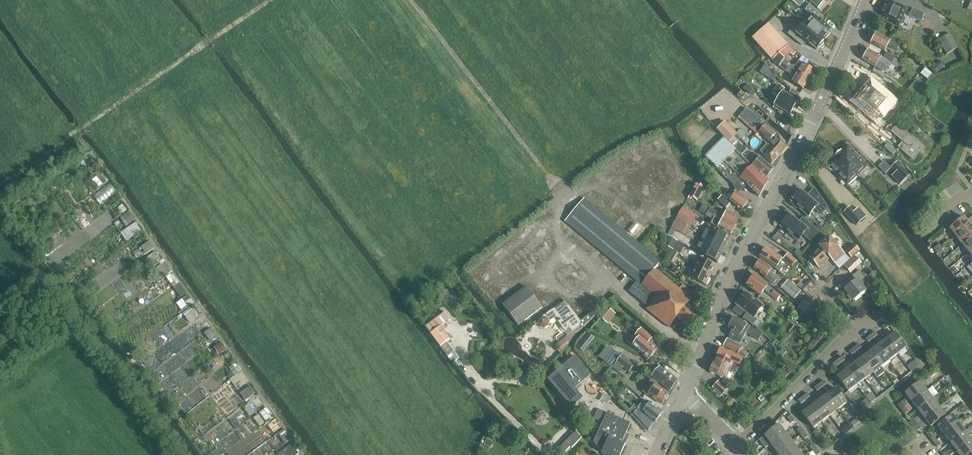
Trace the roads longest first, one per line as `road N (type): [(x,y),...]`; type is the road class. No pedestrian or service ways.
road 1 (tertiary): [(683,391),(869,0)]
road 2 (track): [(273,0),(0,185)]
road 3 (track): [(413,0),(570,199)]
road 4 (unclassified): [(737,450),(857,330)]

